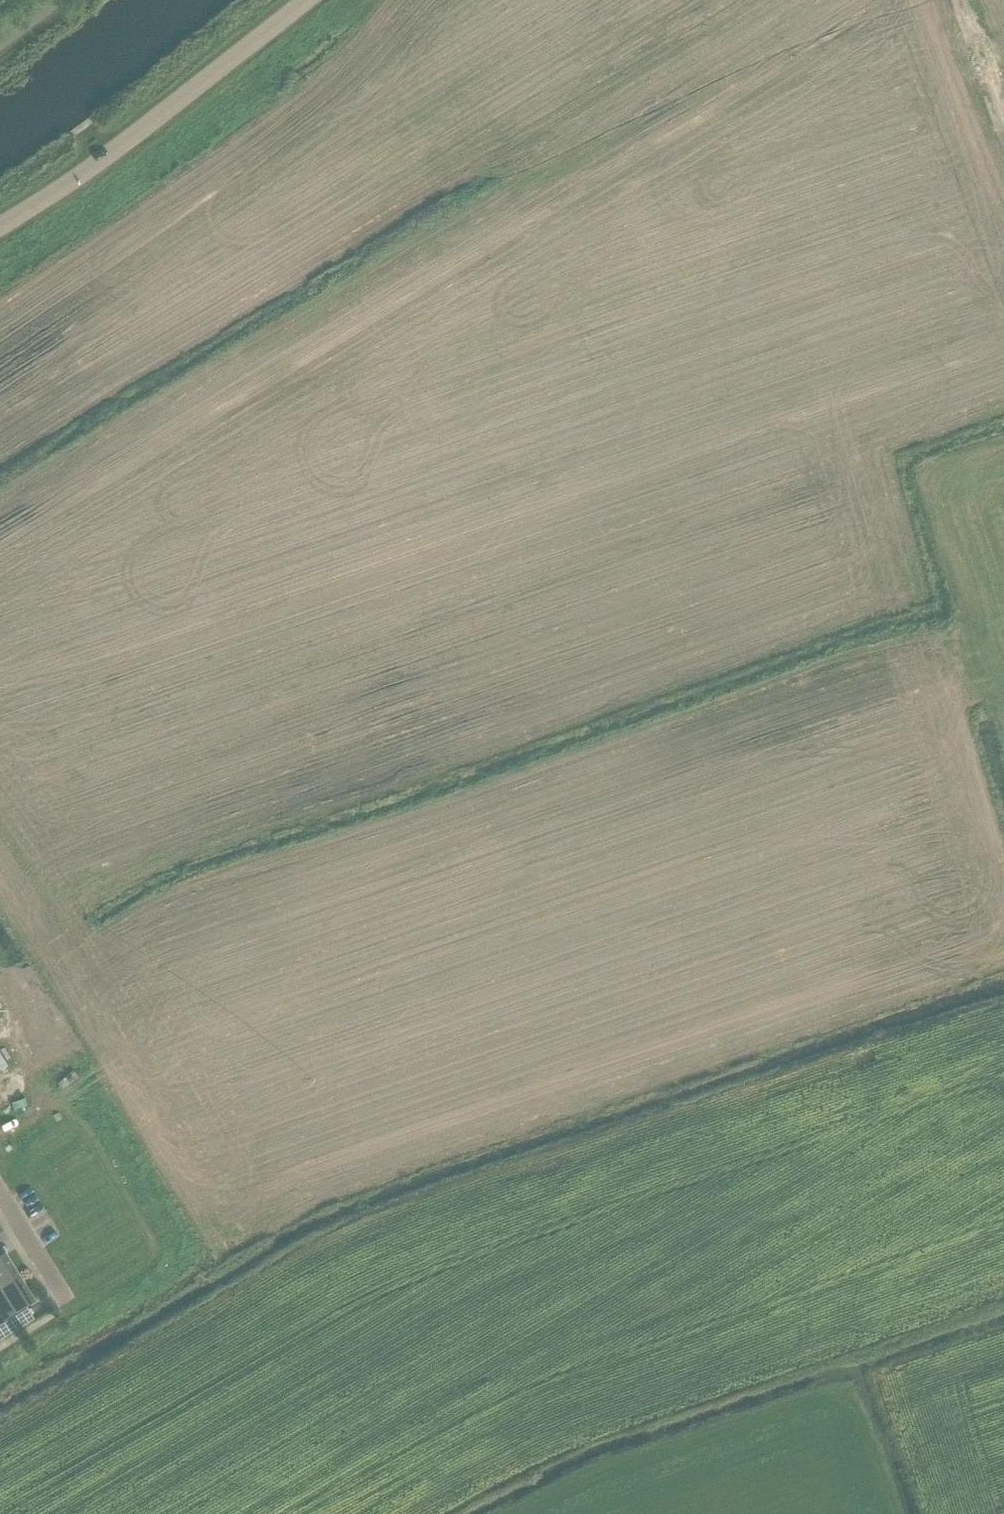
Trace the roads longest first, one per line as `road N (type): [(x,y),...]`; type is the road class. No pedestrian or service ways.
road 1 (unclassified): [(0,225),(108,157),(309,0)]
road 2 (residential): [(65,1299),(0,1195)]

